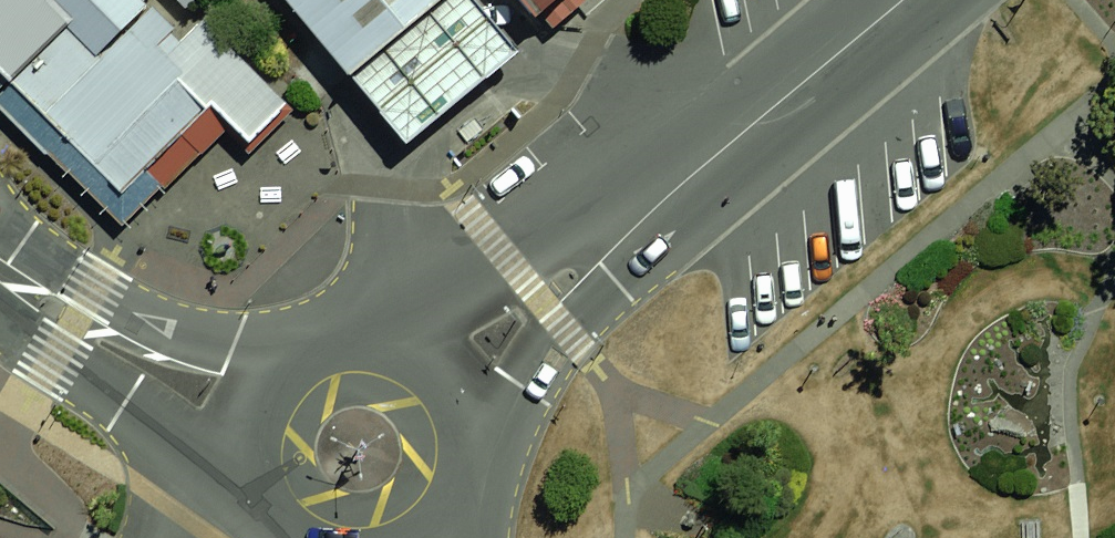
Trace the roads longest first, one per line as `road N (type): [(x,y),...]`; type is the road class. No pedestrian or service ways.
road 1 (unclassified): [(379,335),(517,269),(740,135)]
road 2 (unclassified): [(740,135),(477,451)]
road 3 (residential): [(0,228),(171,322),(233,344),(298,351)]
road 4 (residential): [(248,479),(57,357),(0,308)]
road 5 (unclassified): [(901,0),(740,135)]
road 6 (residential): [(379,335),(407,343),(453,379),(471,413),(477,451)]
road 7 (residential): [(248,479),(247,421),(258,394),(298,351)]

